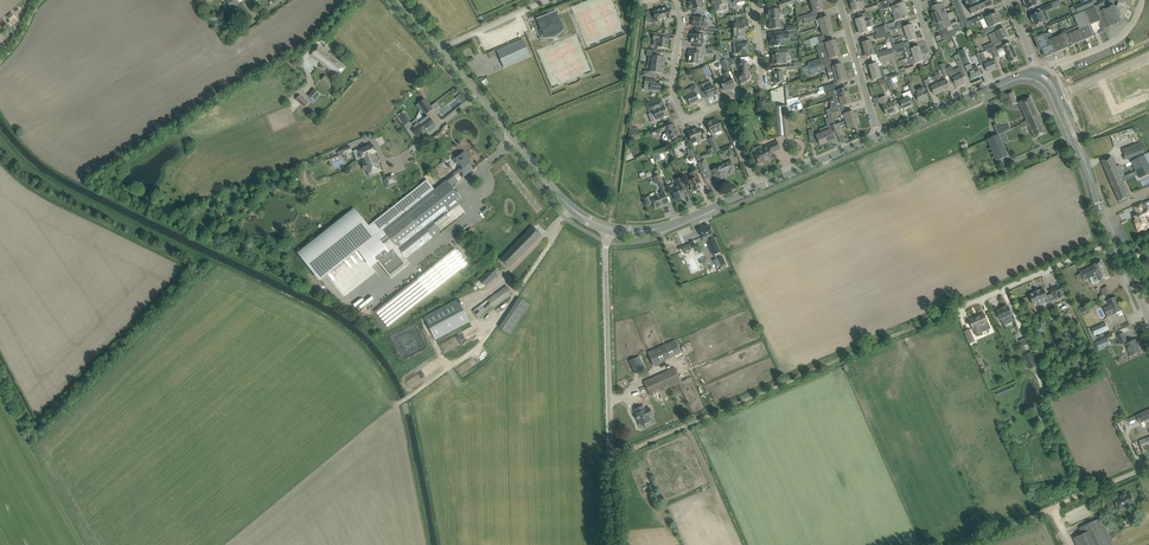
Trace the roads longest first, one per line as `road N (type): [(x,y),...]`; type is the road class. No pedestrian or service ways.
road 1 (track): [(957,309),(610,458)]
road 2 (unclassified): [(612,544),(608,232)]
road 3 (tertiary): [(581,215),(442,49)]
road 4 (residential): [(1115,242),(957,309)]
road 5 (tertiary): [(878,136),(1037,72)]
road 6 (residential): [(720,106),(685,121),(673,95),(677,0)]
road 7 (residential): [(878,136),(839,0)]
road 8 (unclassified): [(1021,522),(1148,467)]
road 9 (residential): [(1037,72),(1118,39),(1142,0)]
road 10 (tertiary): [(757,189),(878,136)]
road 11 (residential): [(720,106),(761,86),(753,0)]
road 12 (tertiary): [(638,232),(757,189)]

